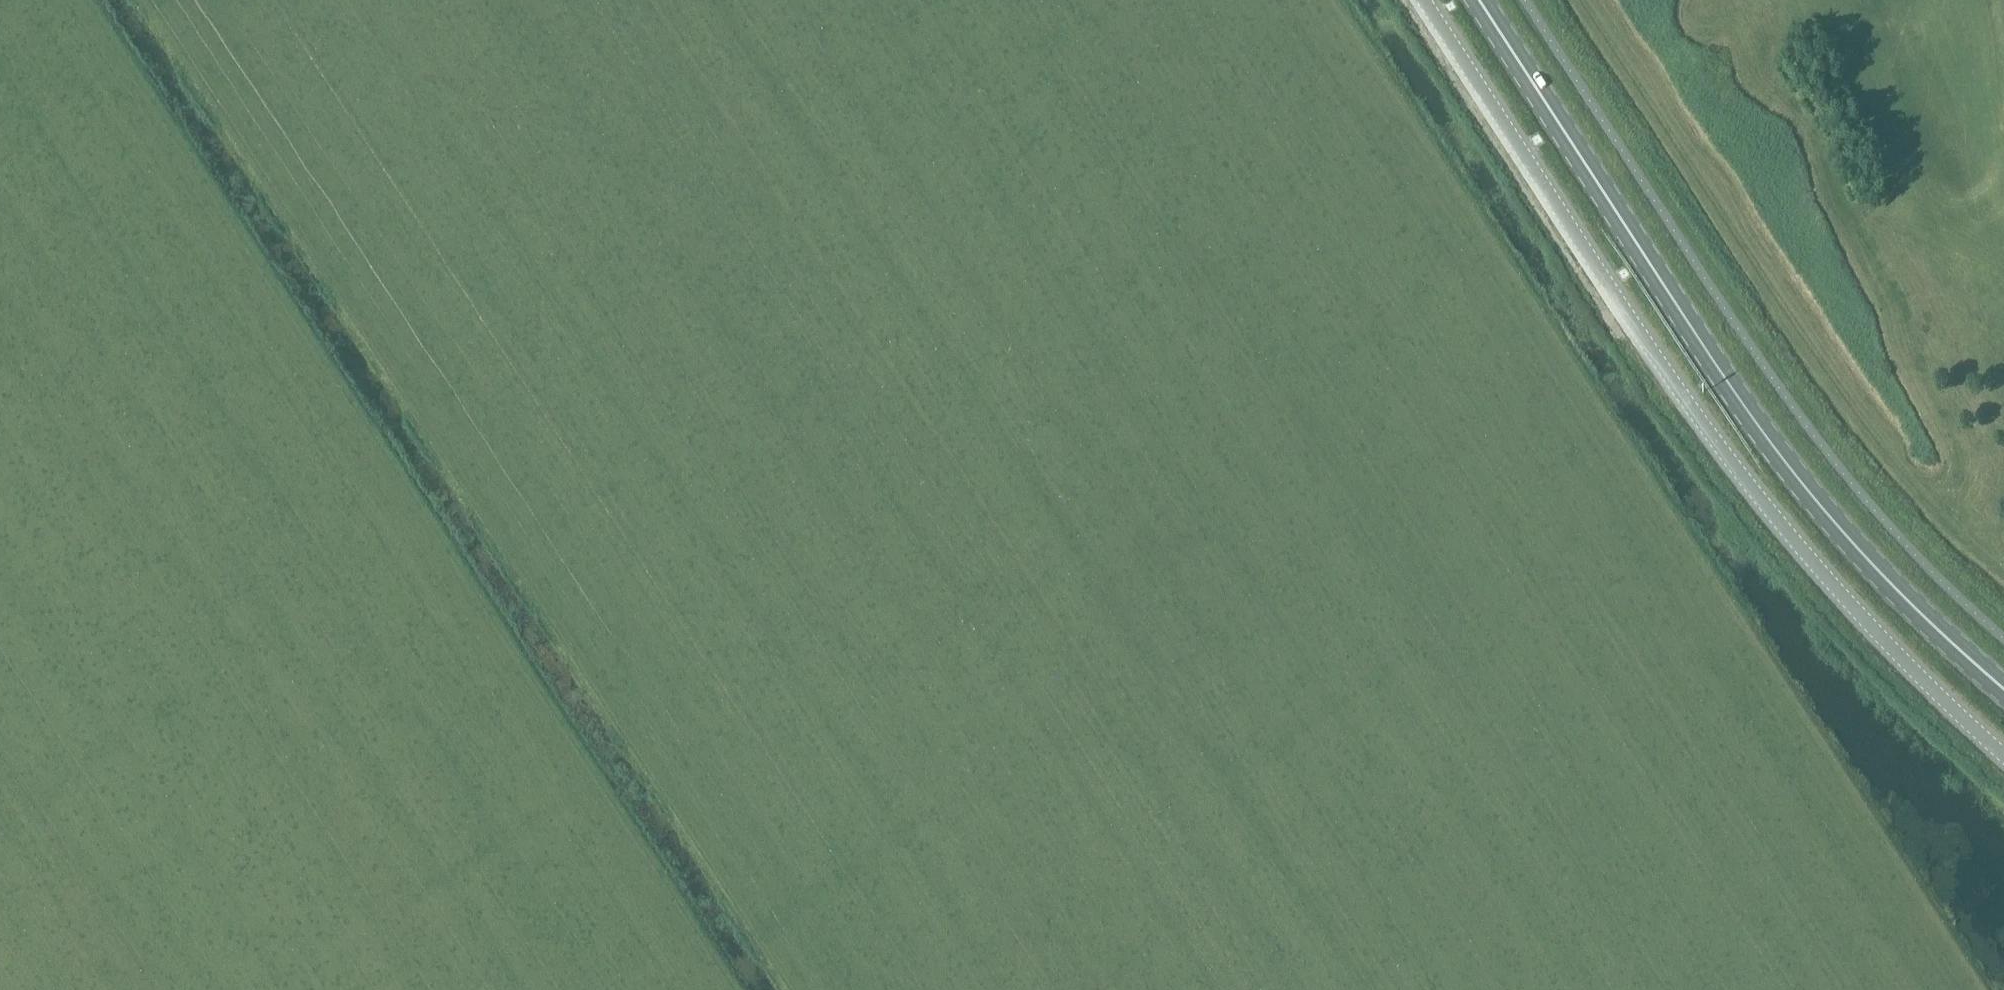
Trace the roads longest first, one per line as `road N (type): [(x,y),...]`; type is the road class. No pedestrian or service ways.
road 1 (unclassified): [(1424,0),(1661,366),(1756,495),(1903,662),(2003,755)]
road 2 (primary): [(1480,0),(1797,478),(1872,565),(2003,690)]

